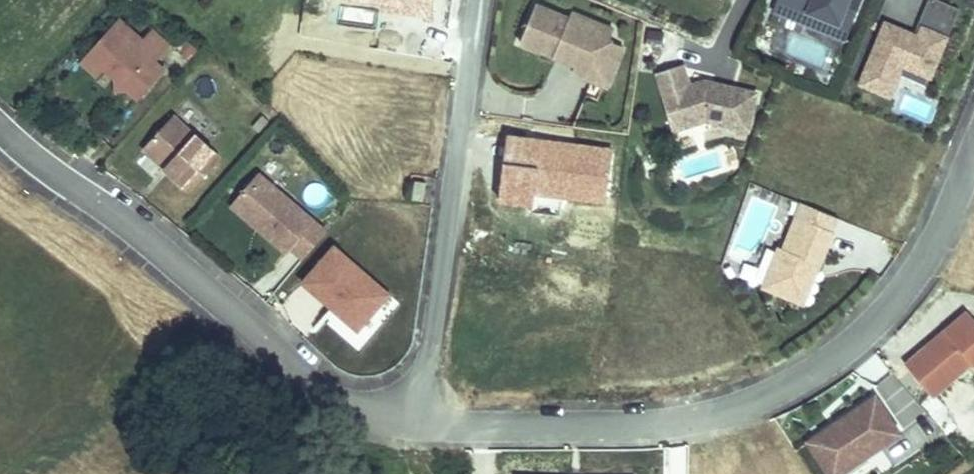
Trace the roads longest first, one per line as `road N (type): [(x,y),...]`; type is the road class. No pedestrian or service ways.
road 1 (residential): [(973,150),(920,267),(847,346),(805,379),(683,422),(413,422)]
road 2 (residential): [(413,422),(319,383),(0,117)]
road 3 (residential): [(413,422),(477,0)]

